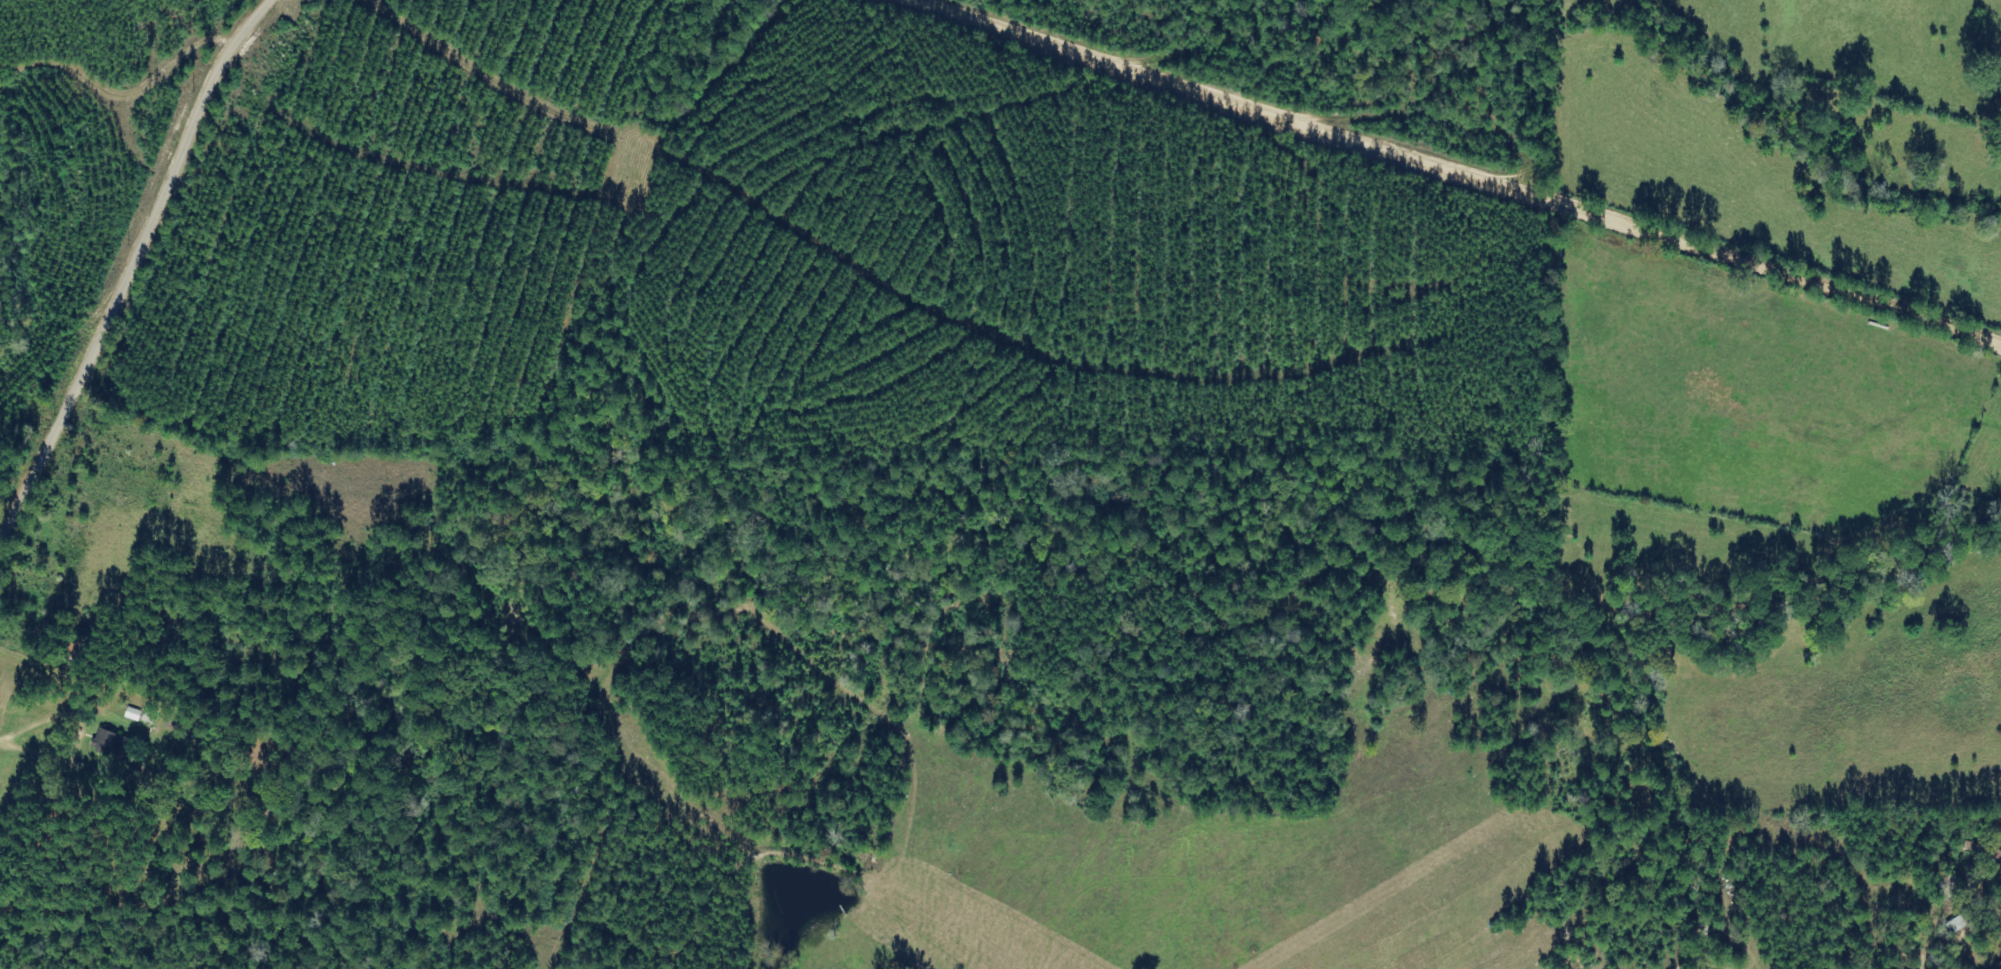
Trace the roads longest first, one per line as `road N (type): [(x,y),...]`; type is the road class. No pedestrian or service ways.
road 1 (residential): [(2000,346),(895,0)]
road 2 (residential): [(0,439),(189,43),(232,0)]

